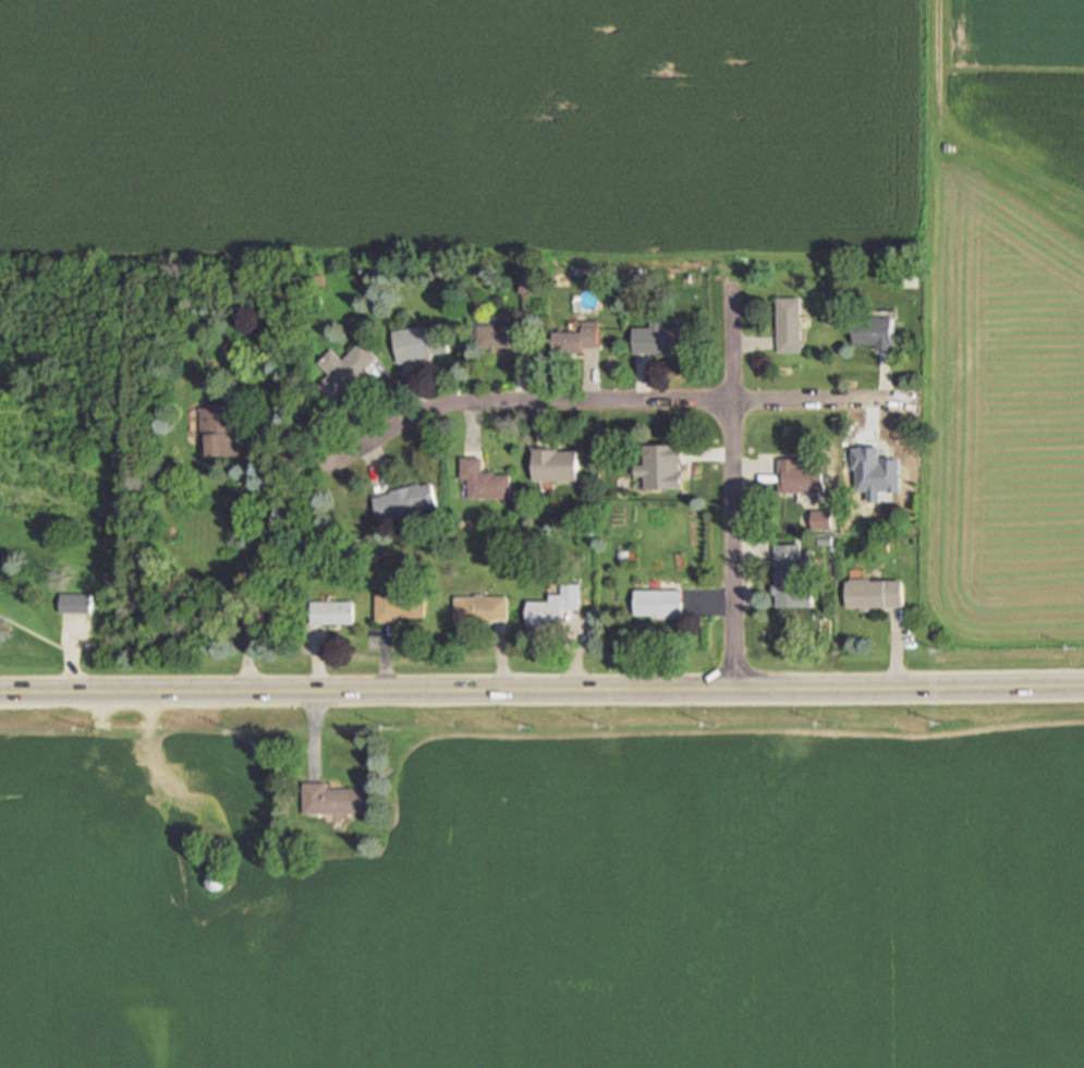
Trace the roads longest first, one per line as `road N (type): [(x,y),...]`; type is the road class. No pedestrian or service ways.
road 1 (secondary): [(1069,688),(0,692)]
road 2 (residential): [(913,399),(463,402),(409,420),(321,471)]
road 3 (residential): [(735,690),(732,286)]

